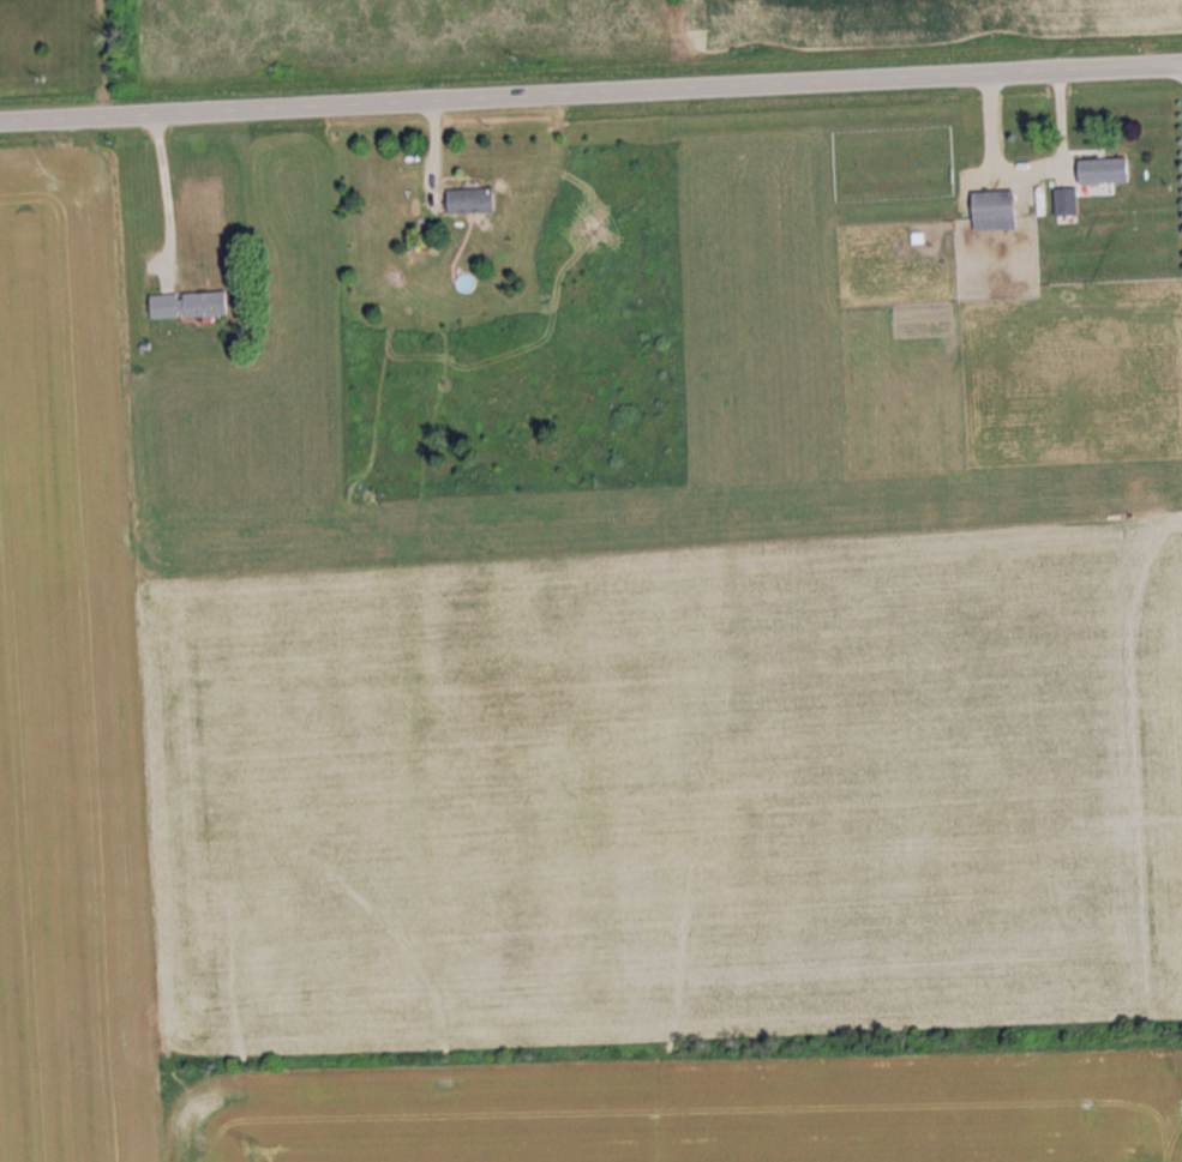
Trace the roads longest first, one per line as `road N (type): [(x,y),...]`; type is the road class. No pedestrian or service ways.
road 1 (residential): [(1181,69),(0,126)]

